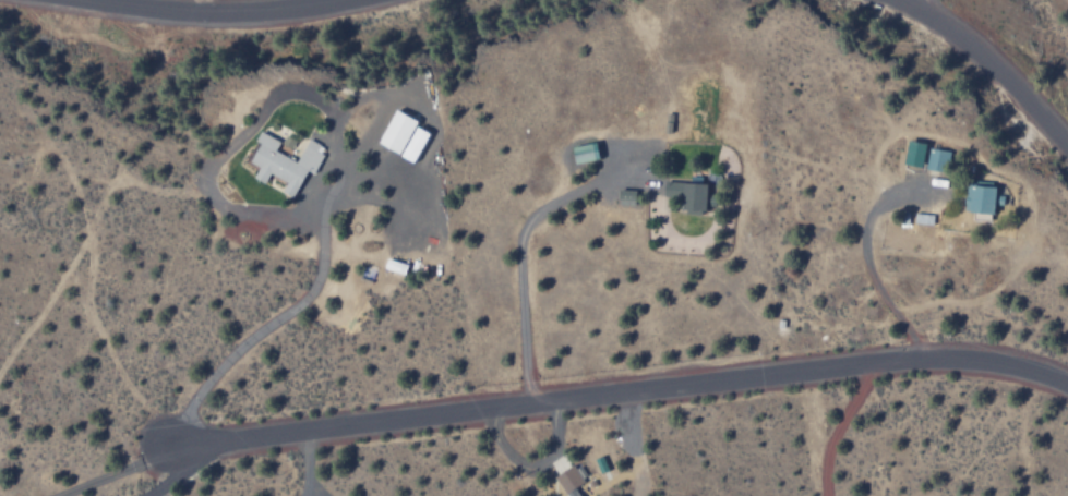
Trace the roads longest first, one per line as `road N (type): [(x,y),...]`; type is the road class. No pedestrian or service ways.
road 1 (residential): [(169,446),(877,361),(962,359),(1067,384)]
road 2 (residential): [(88,0),(208,13),(346,0)]
road 3 (residential): [(903,0),(971,48),(1067,152)]

